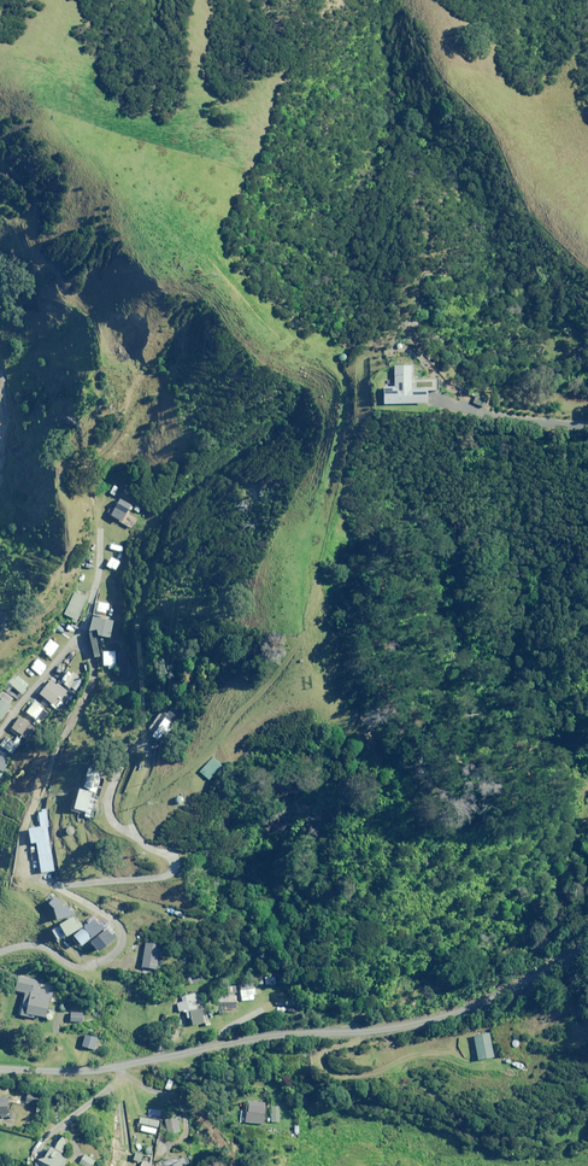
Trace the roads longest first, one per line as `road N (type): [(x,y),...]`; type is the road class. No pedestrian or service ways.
road 1 (unclassified): [(0,1063),(101,1061),(271,1031),(392,1024),(527,976),(587,937)]
road 2 (unclassified): [(0,726),(77,628)]

